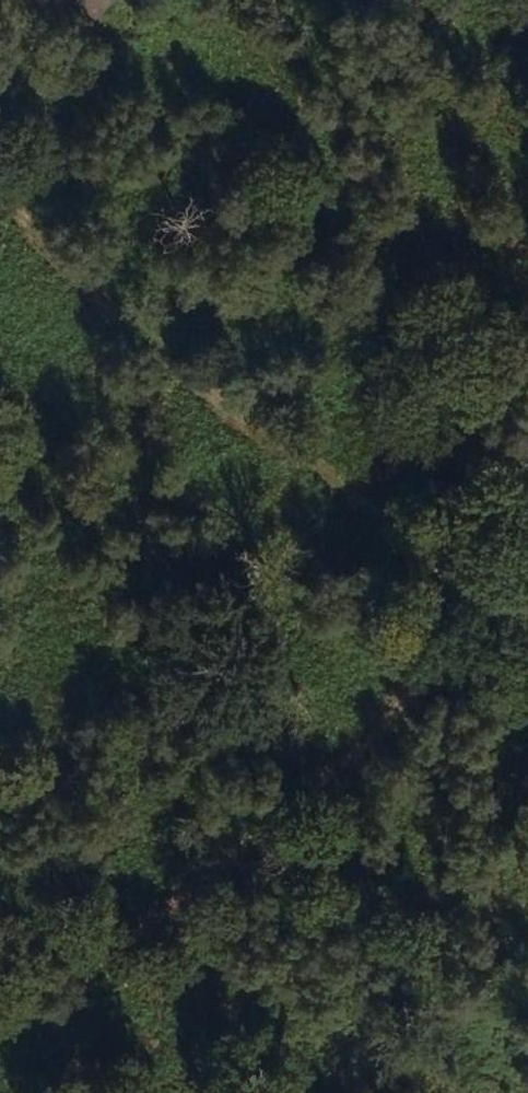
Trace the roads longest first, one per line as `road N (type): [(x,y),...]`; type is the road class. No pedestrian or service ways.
road 1 (track): [(0,174),(366,518),(527,644)]
road 2 (track): [(527,793),(447,916),(441,1092)]

